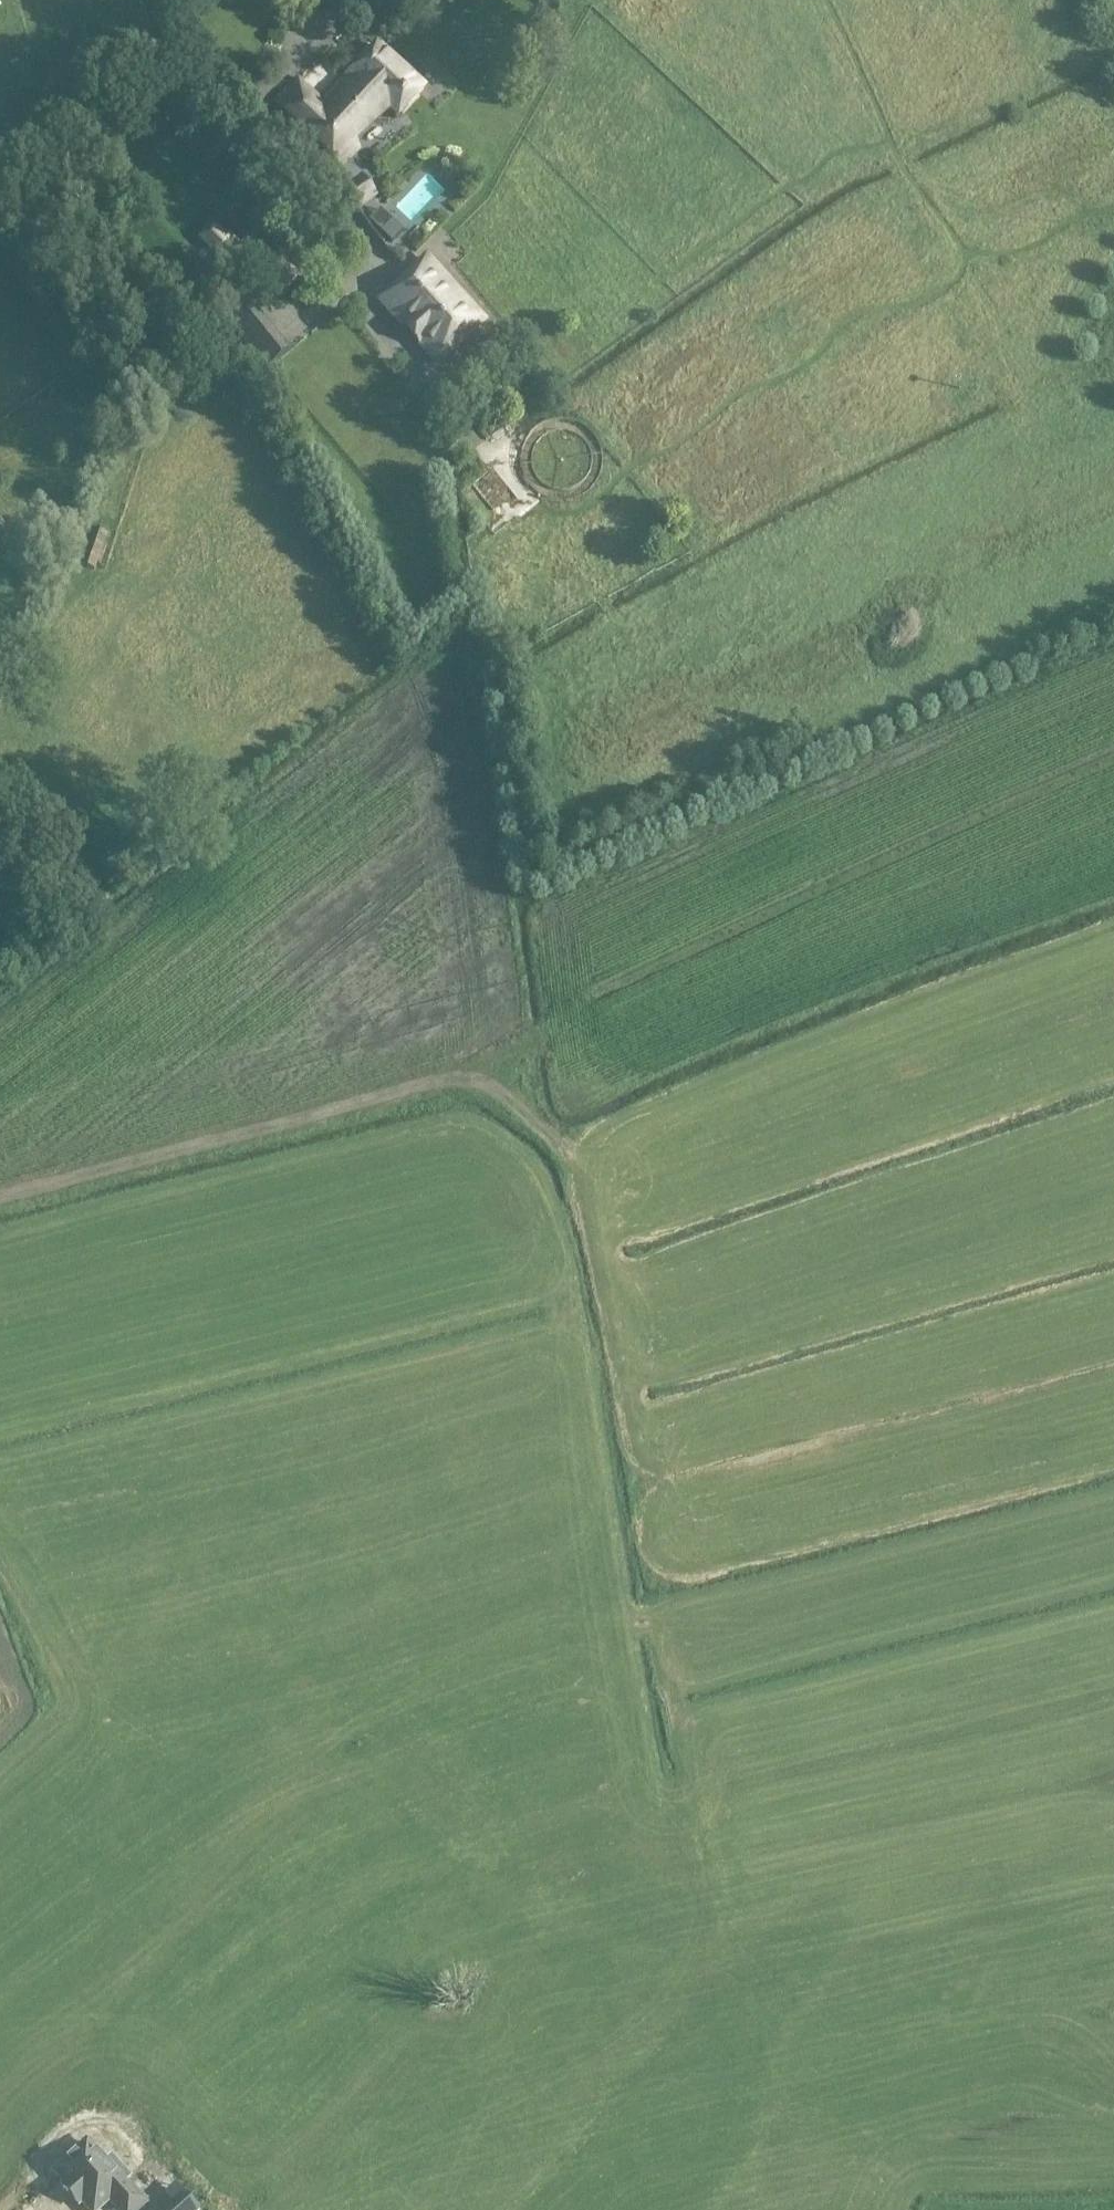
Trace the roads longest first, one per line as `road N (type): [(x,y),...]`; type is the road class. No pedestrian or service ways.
road 1 (track): [(0,1190),(456,1081),(497,1090),(559,1143)]
road 2 (unclassified): [(0,189),(184,0)]

